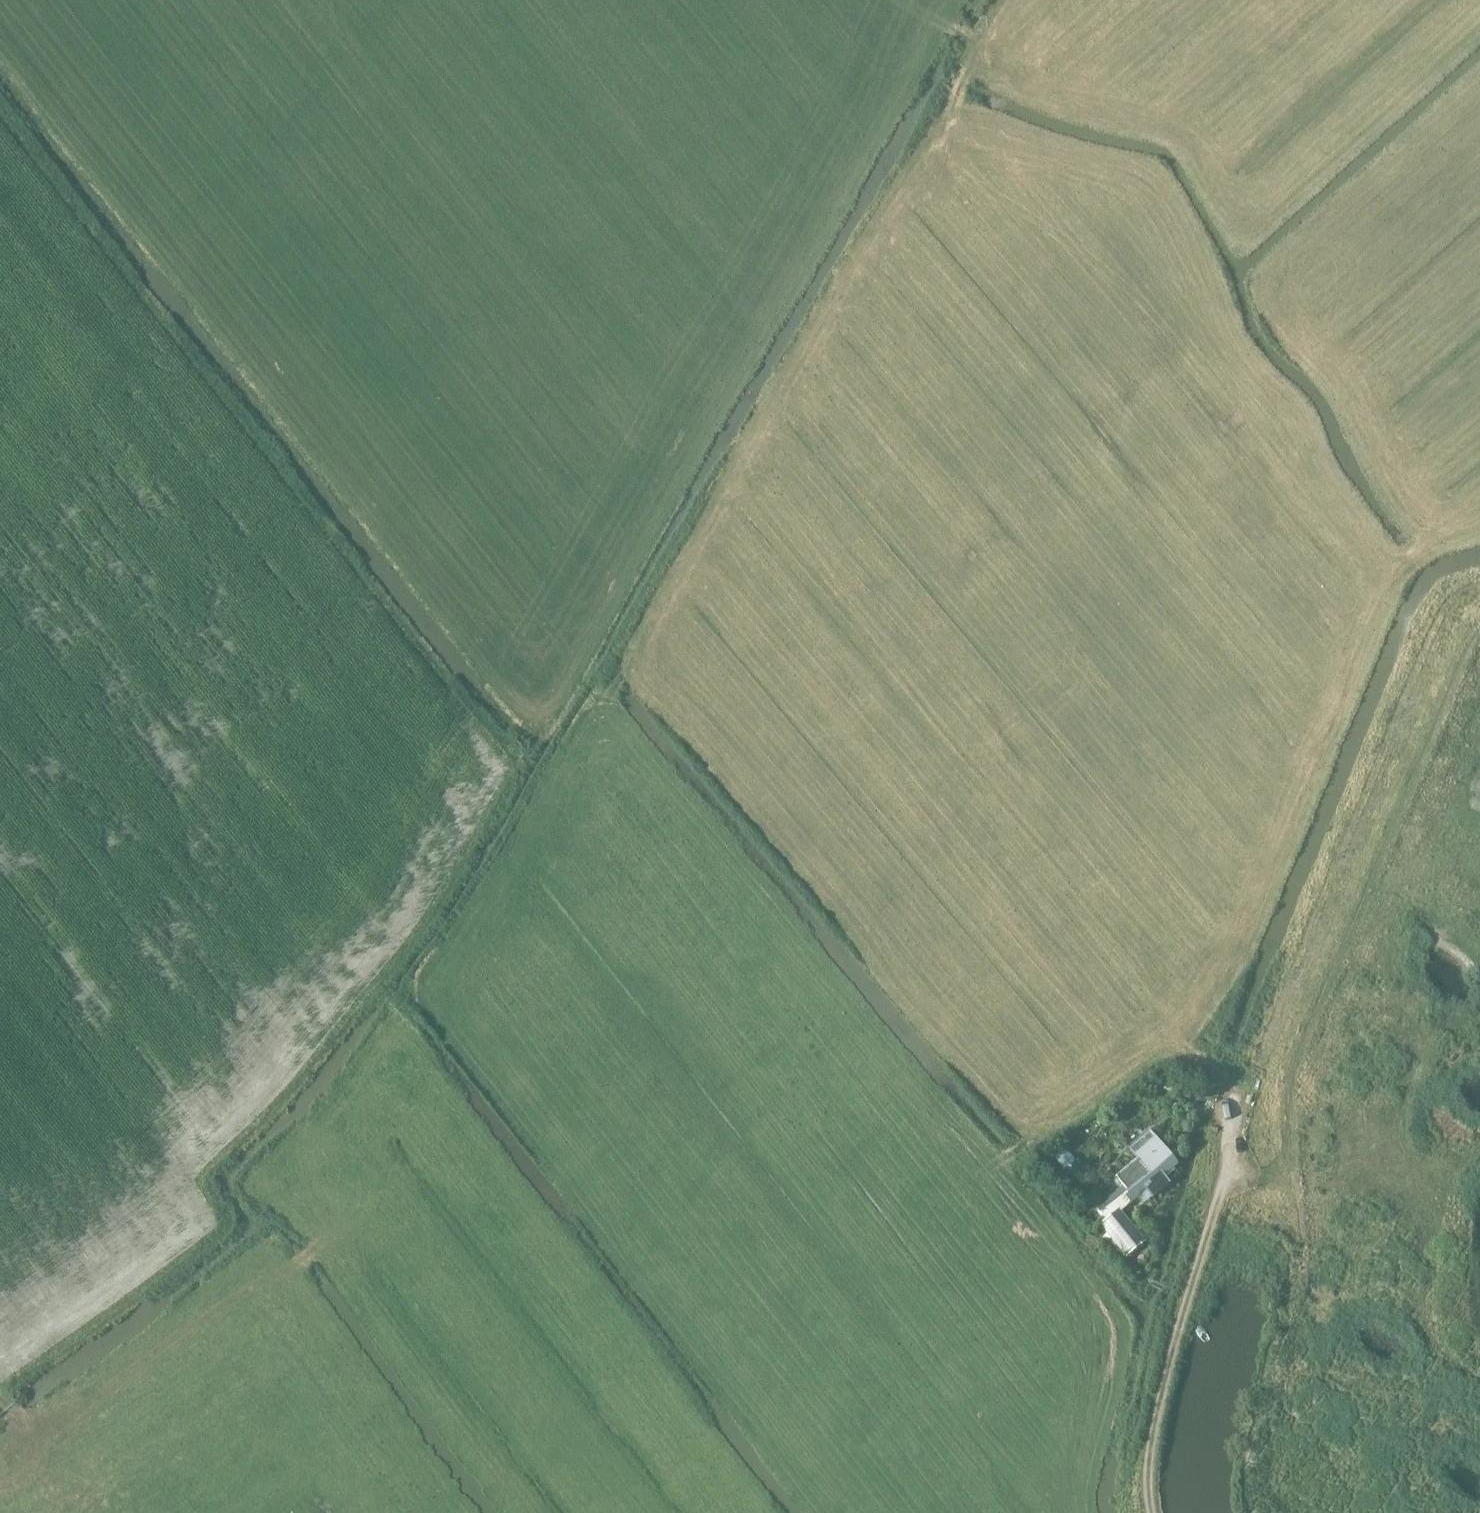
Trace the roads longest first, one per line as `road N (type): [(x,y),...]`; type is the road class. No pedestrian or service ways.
road 1 (track): [(1151,1512),(1158,1413),(1215,1210)]
road 2 (track): [(1215,1210),(1230,1123),(1195,1095)]

